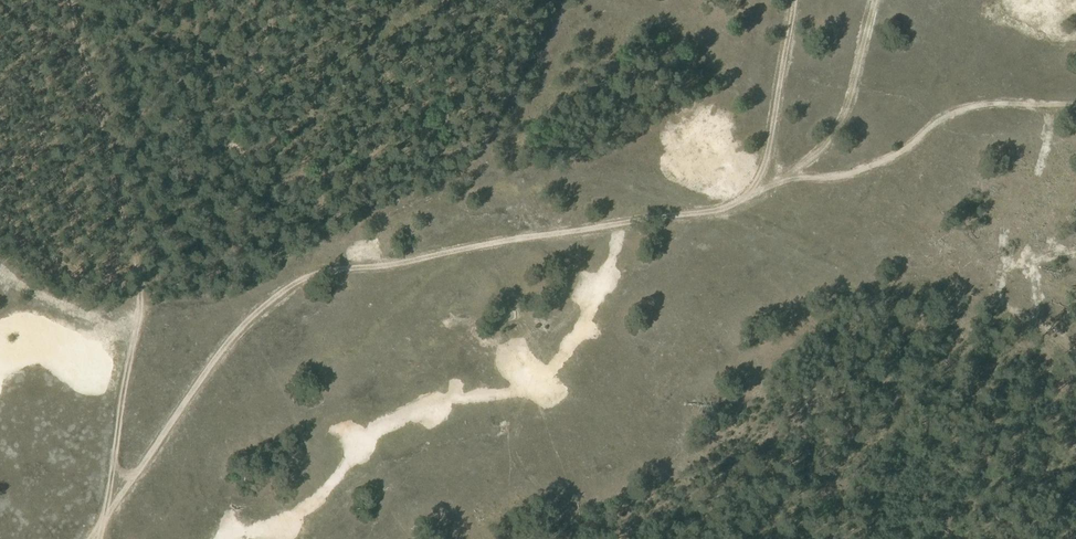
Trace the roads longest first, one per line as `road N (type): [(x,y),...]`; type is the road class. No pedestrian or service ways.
road 1 (track): [(104,538),(141,280),(71,0)]
road 2 (track): [(796,171),(824,174),(878,155),(945,108),(985,97),(1075,99)]
road 3 (track): [(758,198),(789,0)]

